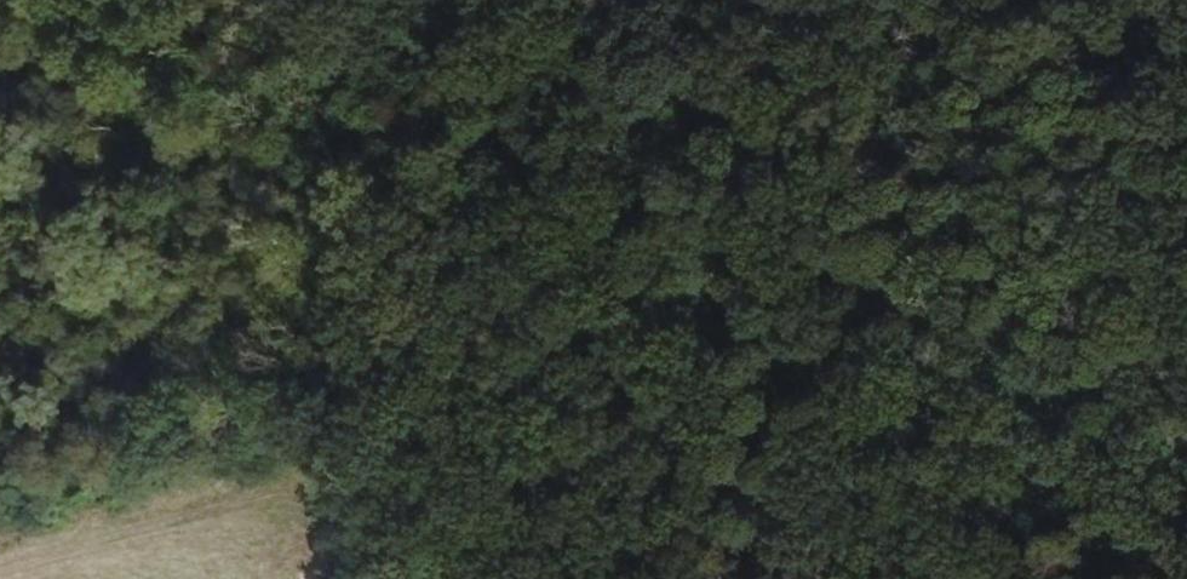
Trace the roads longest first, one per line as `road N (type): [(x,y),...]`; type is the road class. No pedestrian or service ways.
road 1 (track): [(0,576),(306,497),(337,514),(345,578)]

